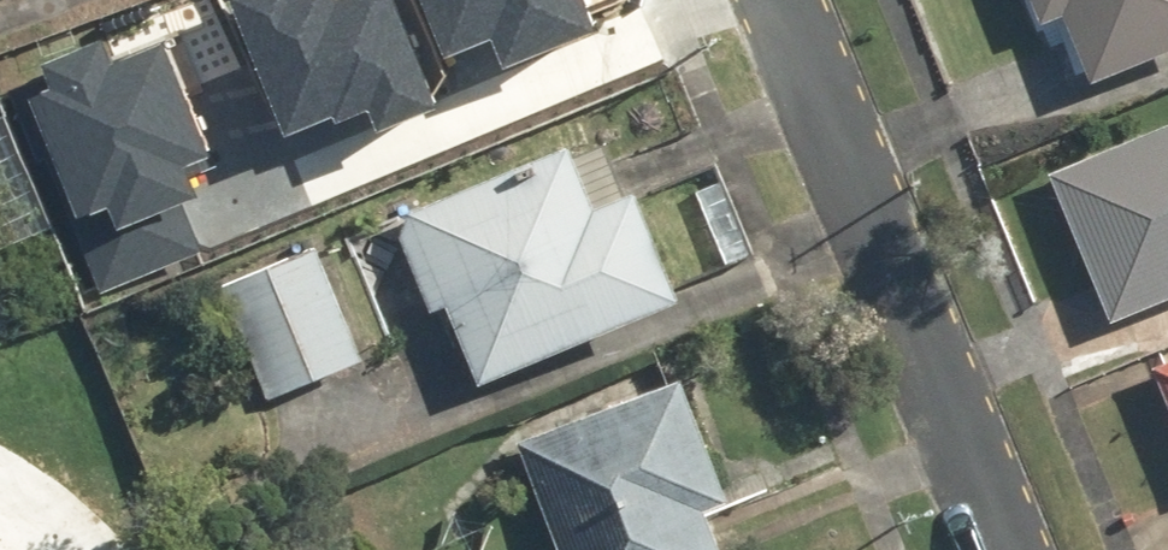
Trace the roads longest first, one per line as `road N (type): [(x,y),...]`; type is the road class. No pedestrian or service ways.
road 1 (residential): [(1012,549),(785,0)]

